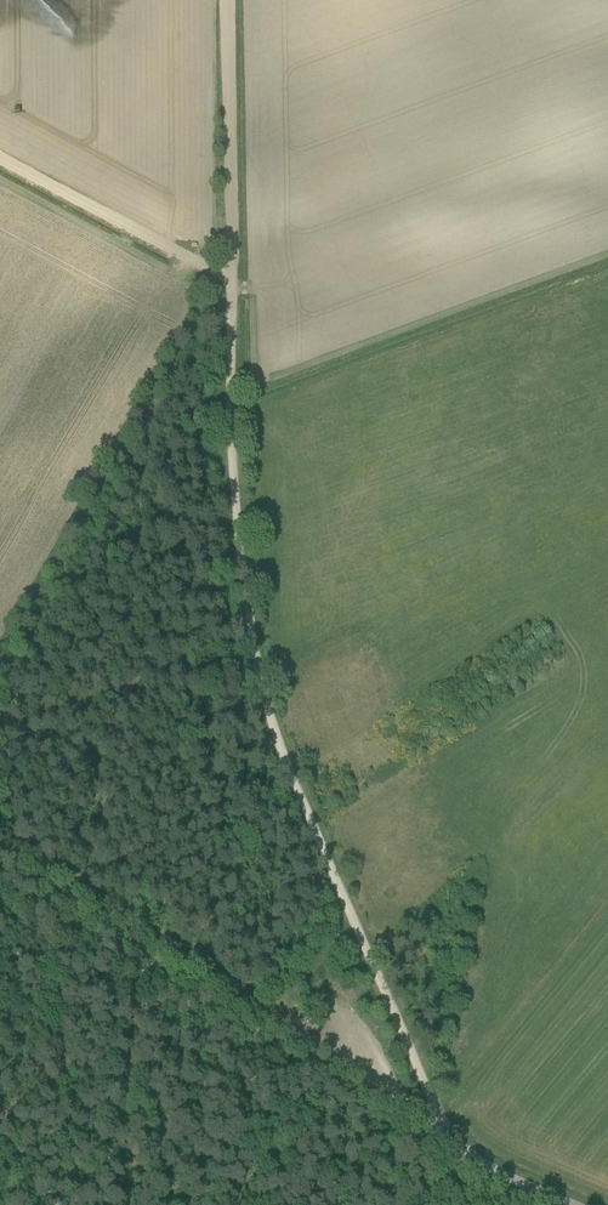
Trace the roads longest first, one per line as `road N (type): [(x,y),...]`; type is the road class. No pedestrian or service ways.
road 1 (track): [(444,1122),(277,742),(262,690),(230,425),(229,0)]
road 2 (track): [(232,280),(0,160)]
road 3 (track): [(444,1122),(410,1112),(266,1006)]
road 4 (unclassified): [(571,1204),(495,1171),(444,1122)]

